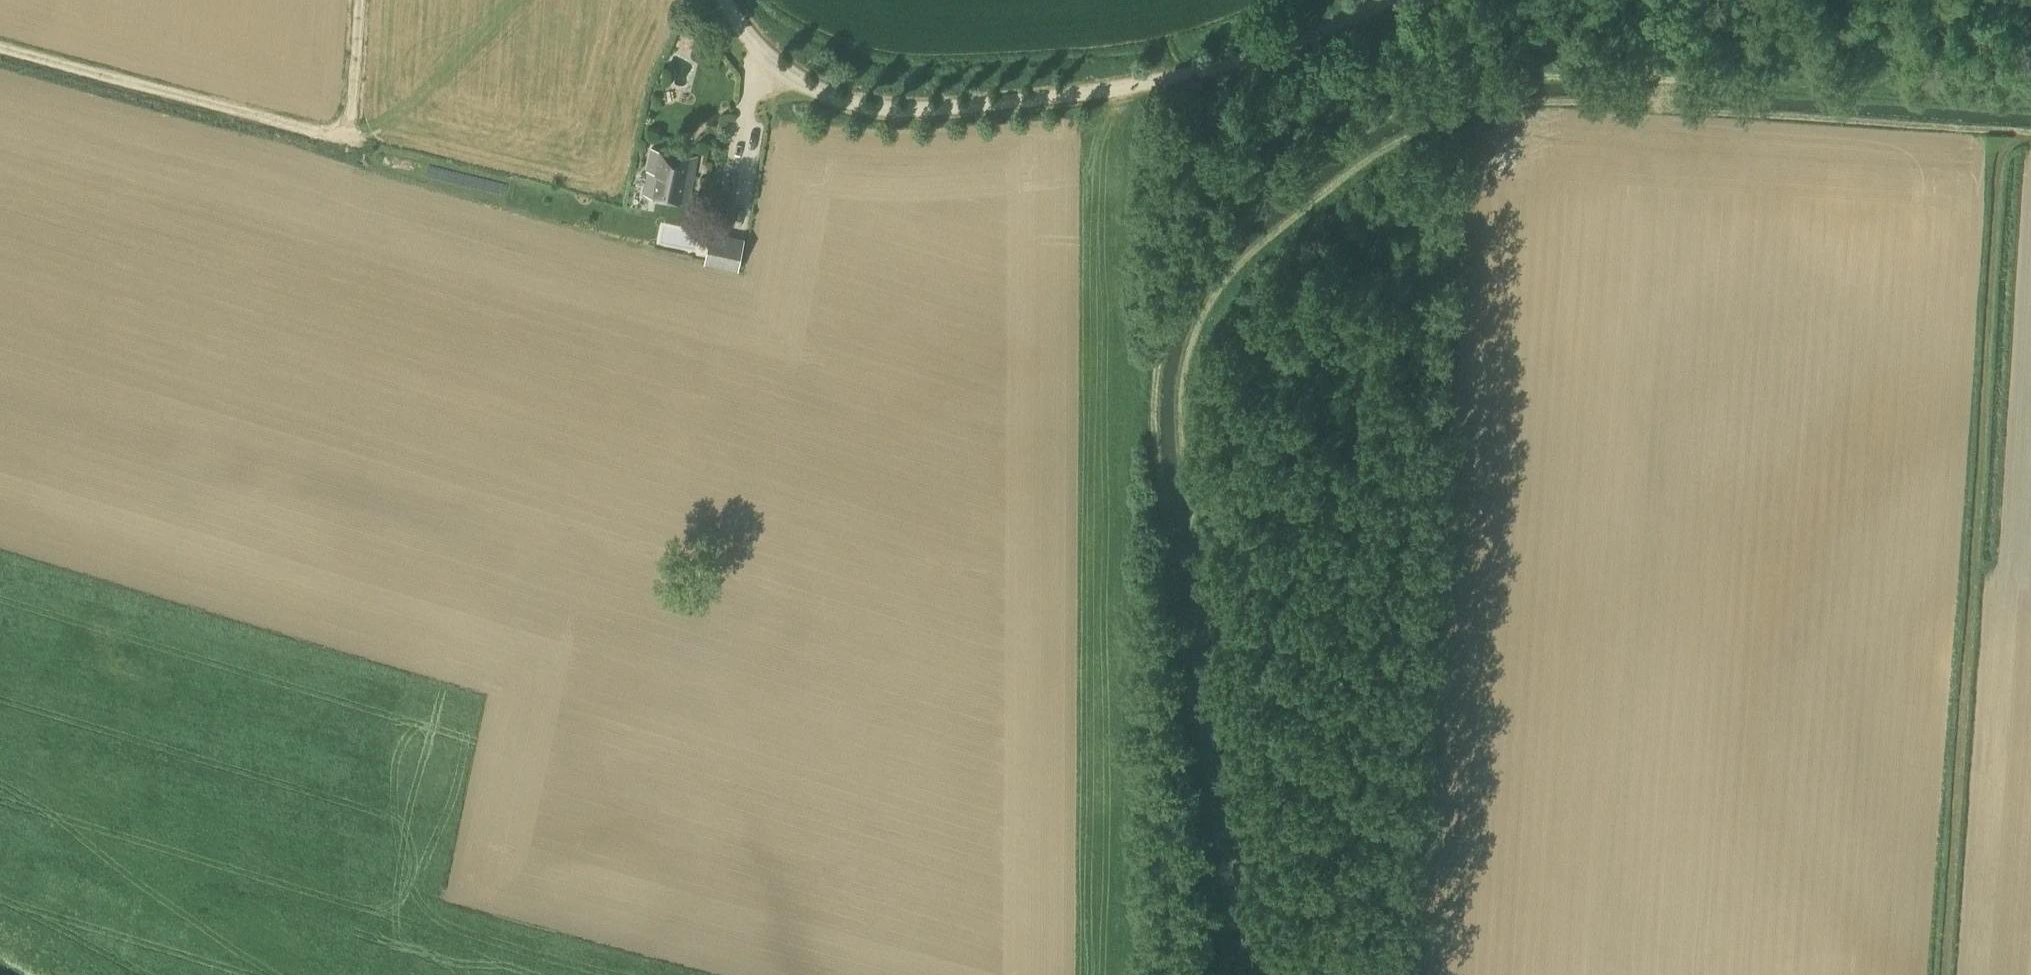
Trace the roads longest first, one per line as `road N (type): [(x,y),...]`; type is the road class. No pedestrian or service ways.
road 1 (unclassified): [(723,0),(776,66),(869,110),(1118,88),(1215,67),(1389,0)]

